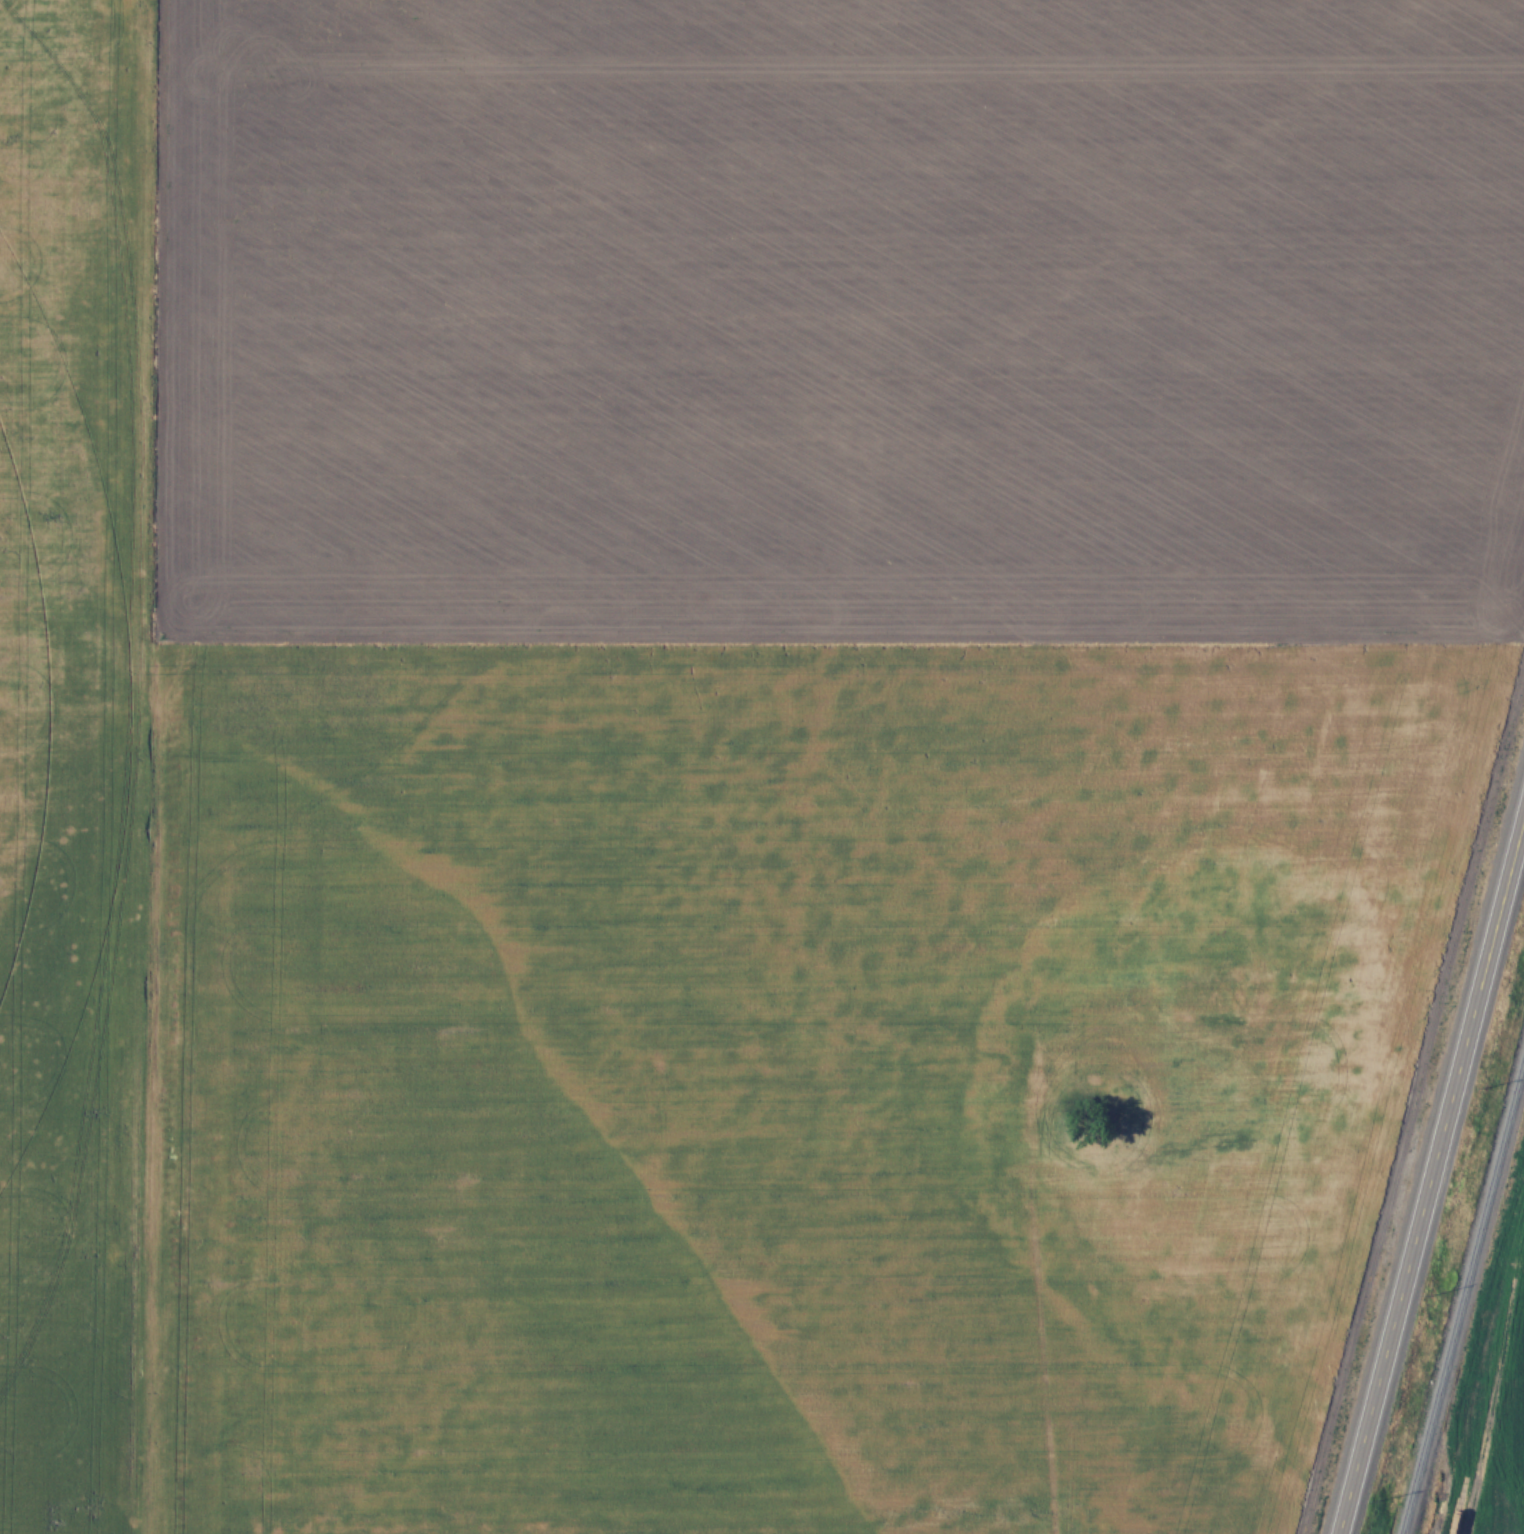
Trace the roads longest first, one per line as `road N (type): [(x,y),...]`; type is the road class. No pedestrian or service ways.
road 1 (primary): [(1342,1533),(1523,824)]

